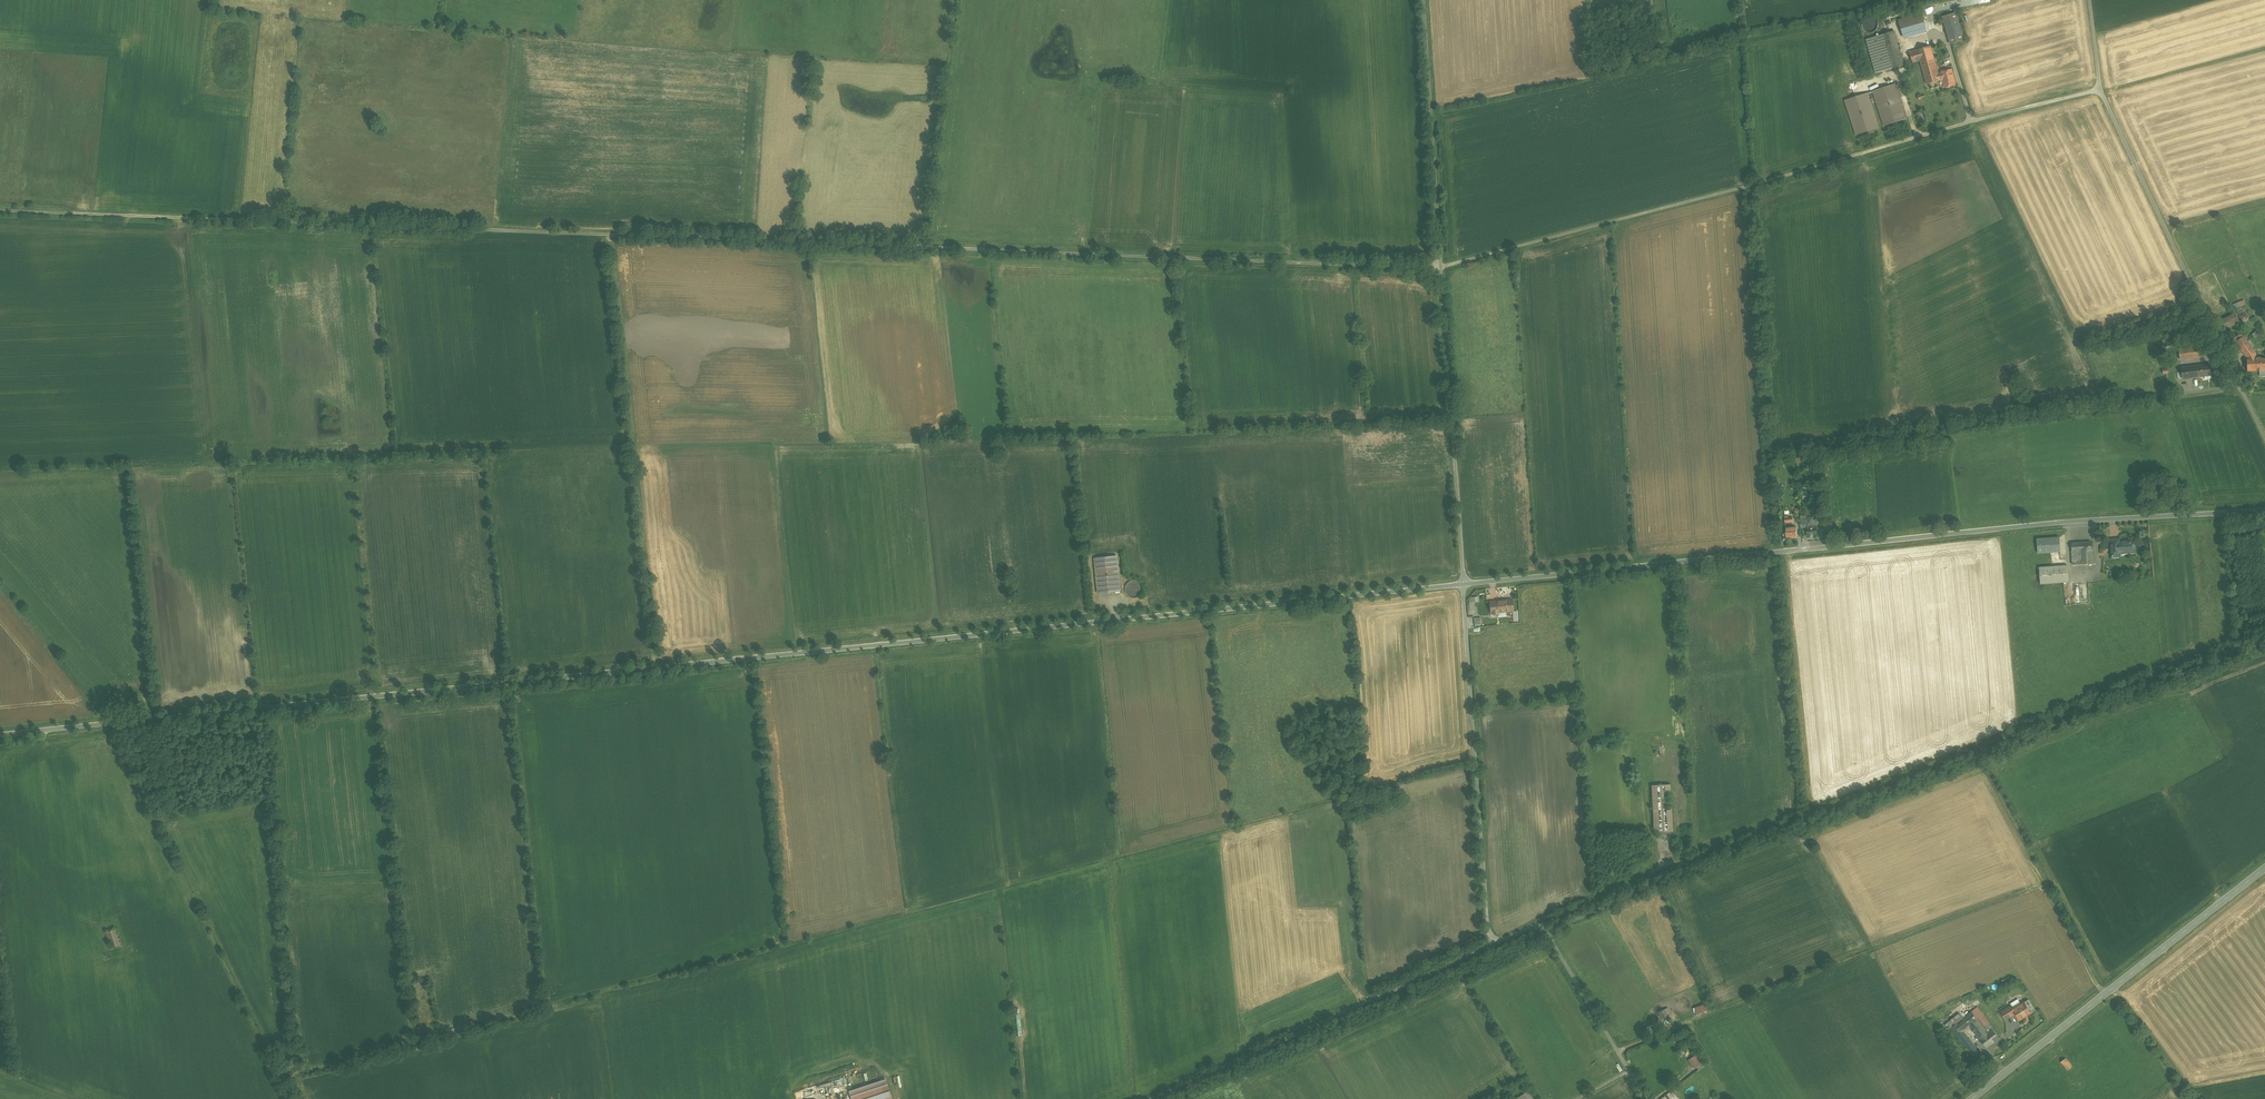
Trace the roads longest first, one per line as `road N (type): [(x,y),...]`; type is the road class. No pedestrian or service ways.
road 1 (tertiary): [(1463,584),(0,735)]
road 2 (track): [(0,208),(1440,268)]
road 3 (tertiary): [(2264,510),(2065,522),(1463,584)]
road 4 (unclassified): [(2100,89),(1440,268)]
road 5 (track): [(623,233),(665,667)]
road 6 (unclassified): [(2100,89),(2264,438)]
road 7 (unclassified): [(1153,1098),(1493,945)]
road 8 (tertiary): [(2264,868),(1973,1098)]
road 9 (residential): [(1493,945),(1463,584)]
road 10 (residential): [(1463,584),(1440,268)]
road 11 (residential): [(1440,268),(1423,0)]
road 12 (unclassified): [(1538,927),(1646,1098)]
road 13 (track): [(2096,988),(2038,887),(1960,912)]
road 14 (track): [(1538,927),(1691,862)]

